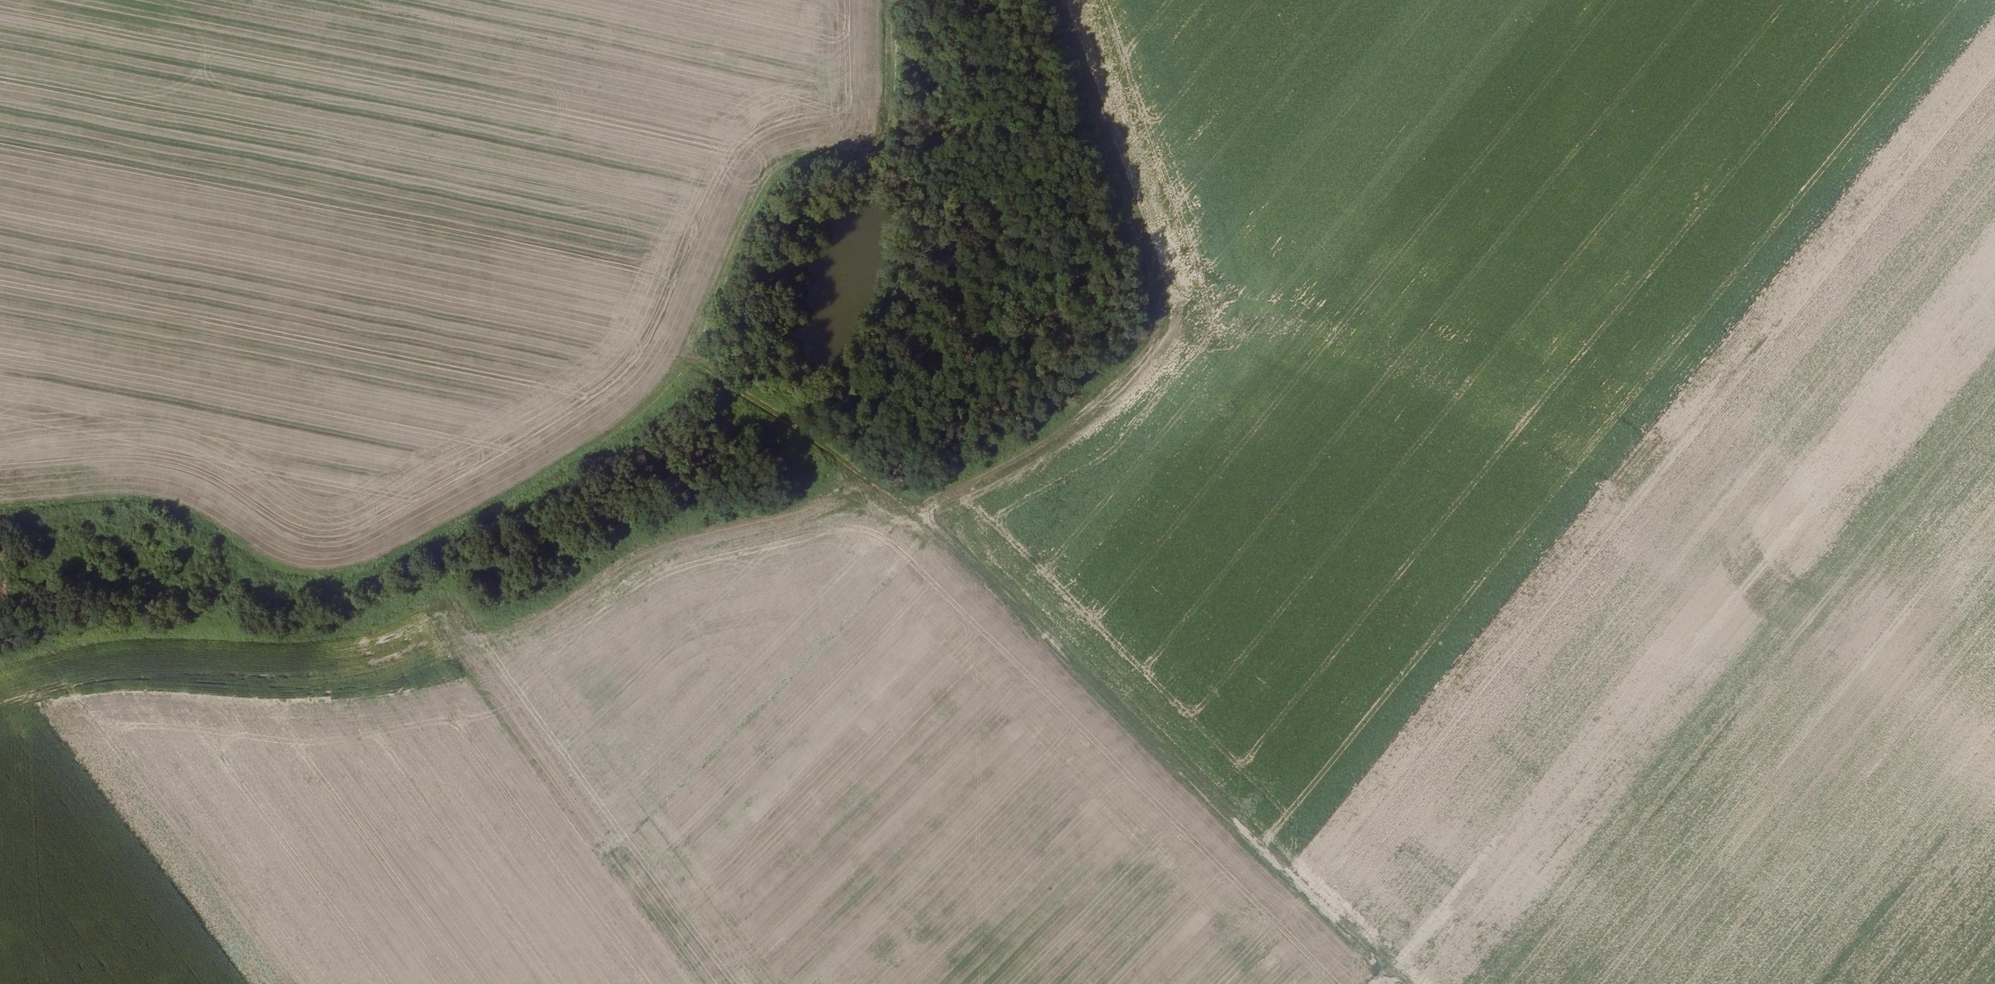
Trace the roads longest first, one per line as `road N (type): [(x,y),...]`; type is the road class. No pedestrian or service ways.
road 1 (track): [(1383,977),(899,498),(701,365),(612,444),(400,561),(309,588),(213,576)]
road 2 (track): [(916,513),(1089,405),(1142,355),(1156,322),(1147,249),(1055,0)]

